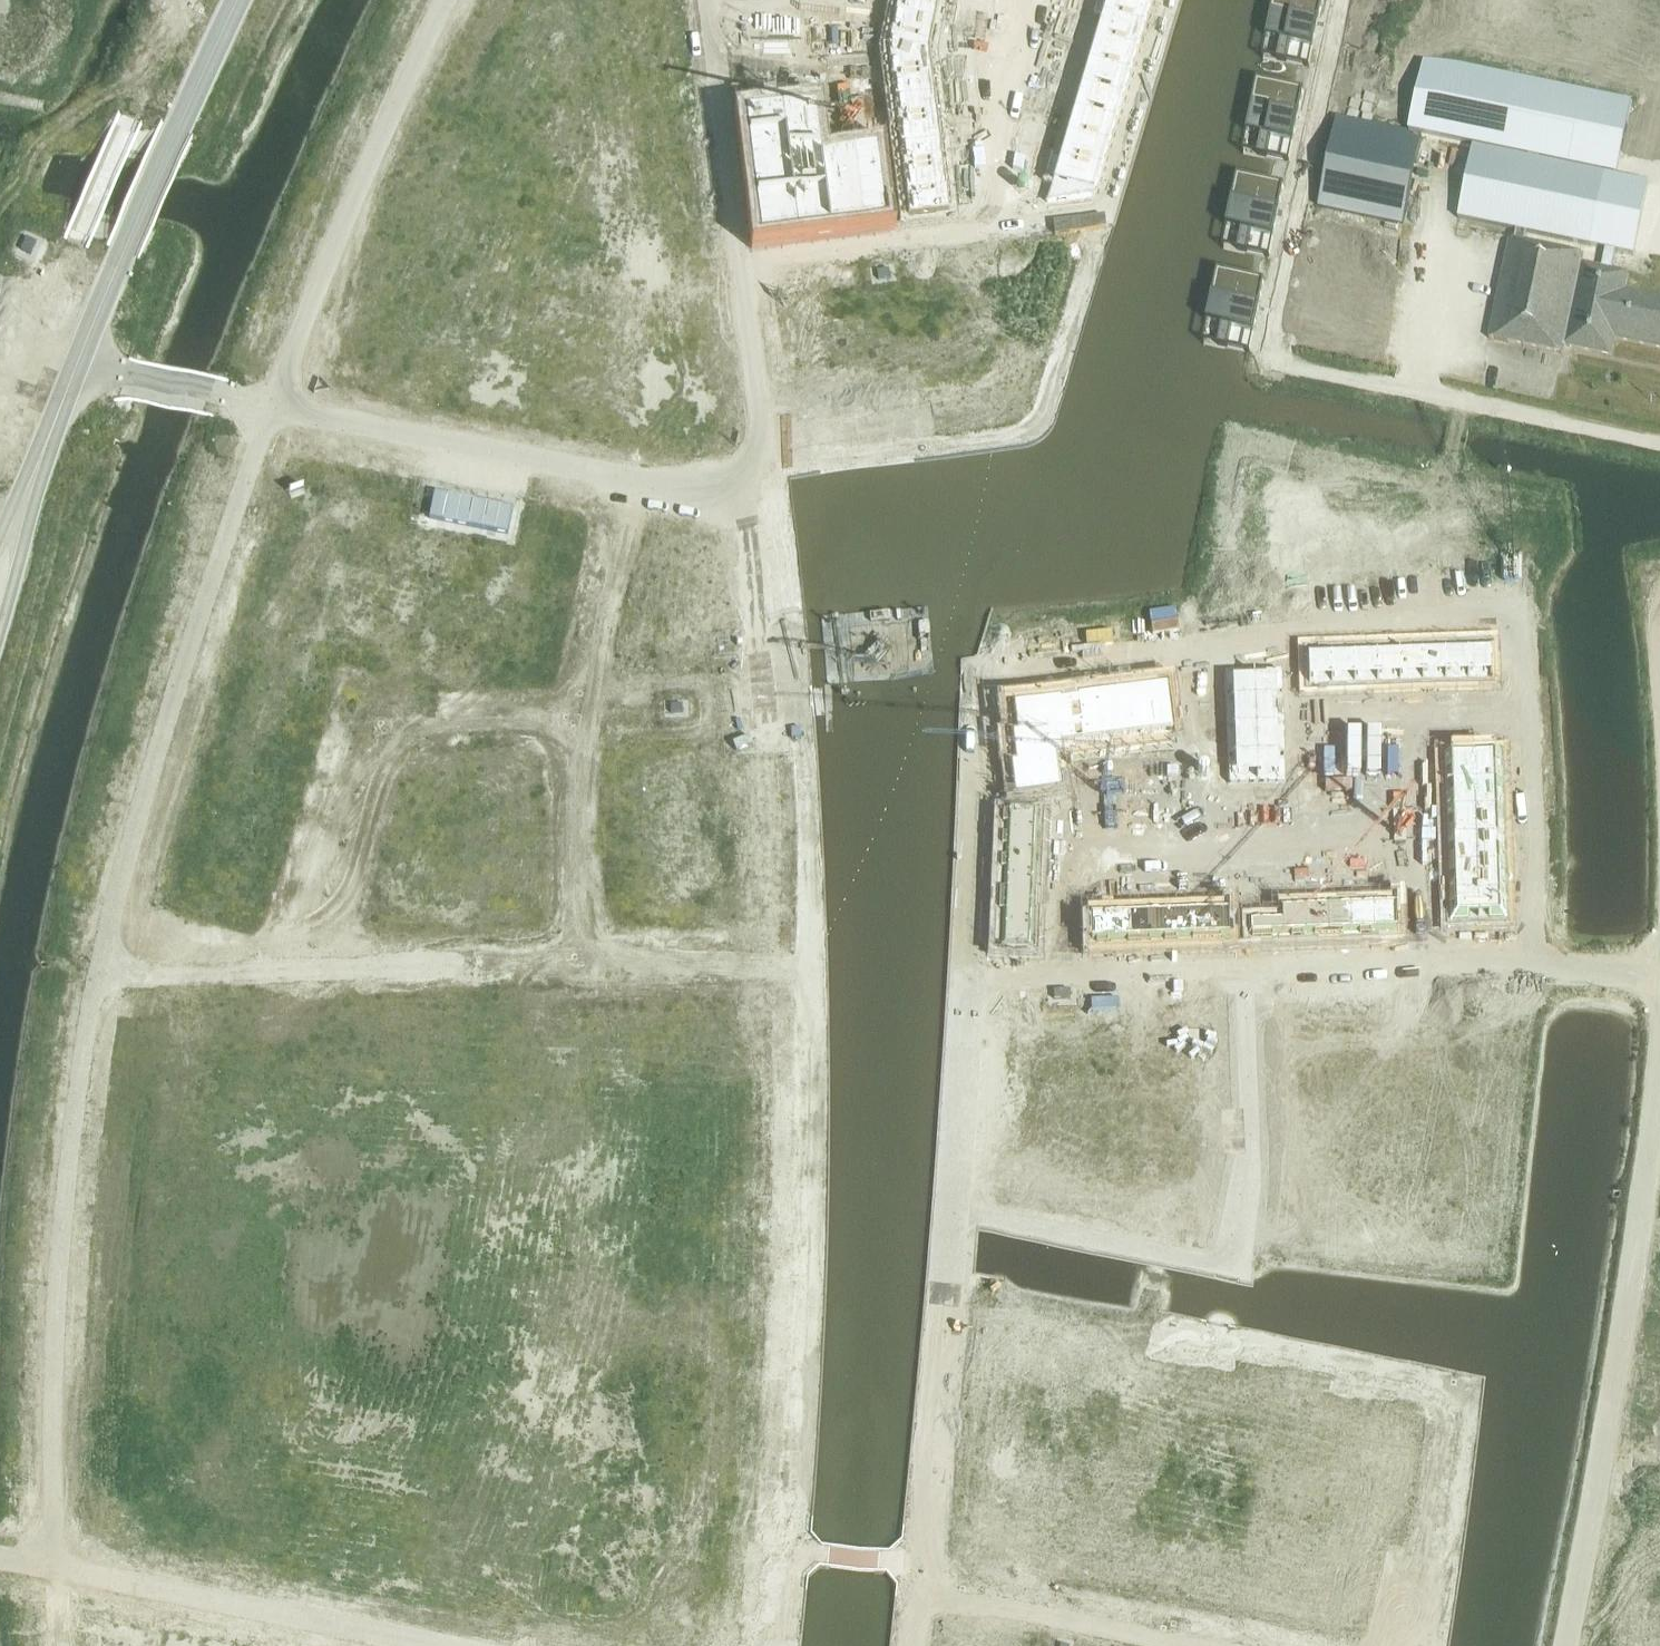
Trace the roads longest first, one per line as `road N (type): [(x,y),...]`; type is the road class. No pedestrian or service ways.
road 1 (track): [(63,1570),(61,1418),(81,1110),(128,893),(275,408),(402,89),(445,0)]
road 2 (residential): [(1527,961),(1534,889),(1531,713),(1519,607),(1294,631),(979,682),(966,976)]
road 3 (residential): [(223,396),(687,492),(769,491),(794,702)]
road 4 (residential): [(1563,1645),(1648,1164),(1659,1038)]
road 5 (track): [(1166,0),(1101,215),(741,262)]
road 6 (residential): [(1243,968),(1247,1131),(1233,1254),(1209,1270),(953,1215)]
road 7 (residential): [(1172,1328),(1457,1389),(1423,1645)]
road 8 (track): [(711,0),(769,491)]
road 9 (residential): [(1659,445),(1260,360)]
road 10 (track): [(442,1645),(63,1570)]
road 11 (residential): [(1339,0),(1260,360)]
road 12 (residential): [(953,1215),(925,1568)]
road 13 (residential): [(925,1568),(1265,1645)]
road 14 (residential): [(1243,968),(1527,961)]
road 15 (tertiary): [(239,0),(123,259)]
road 16 (residential): [(966,976),(1243,968)]
road 17 (track): [(794,702),(810,924),(800,965)]
road 18 (tertiary): [(0,636),(68,384)]
road 19 (track): [(874,0),(900,241)]
road 20 (residential): [(966,976),(953,1215)]
road 21 (tertiary): [(68,384),(0,530)]
road 22 (unclassified): [(78,365),(223,396)]
road 23 (residential): [(1527,961),(1659,974)]

